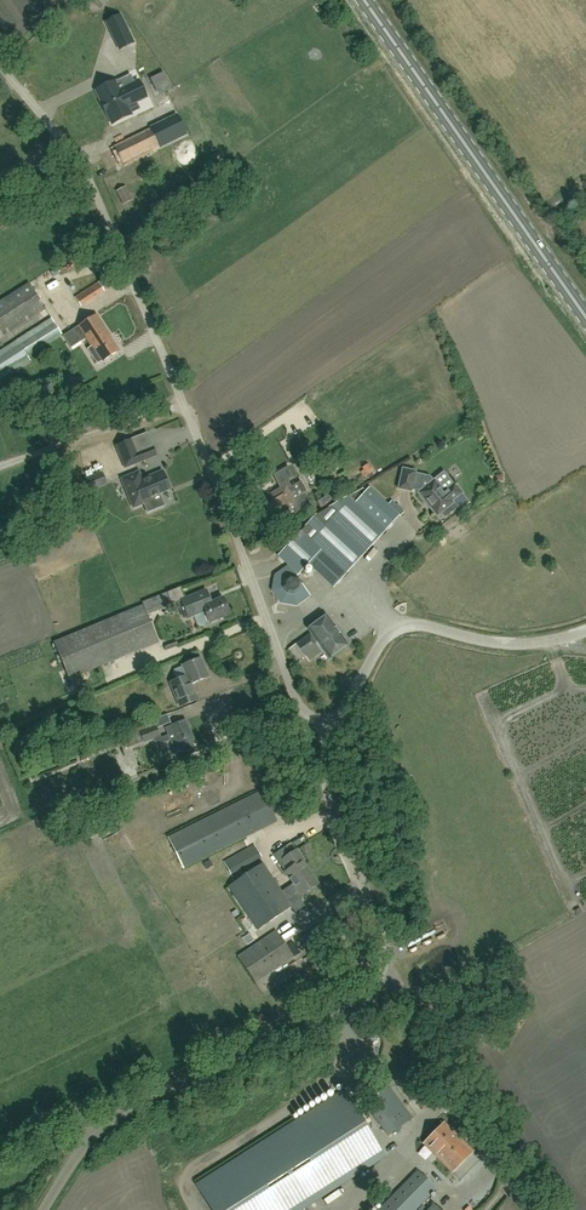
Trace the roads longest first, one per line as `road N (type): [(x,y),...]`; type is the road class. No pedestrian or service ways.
road 1 (unclassified): [(334,729),(293,695),(210,466),(108,229),(65,157),(0,73)]
road 2 (unclassified): [(44,1209),(89,1141),(124,1111),(342,1012),(379,979),(381,936),(325,784),(334,729)]
road 3 (primary): [(585,318),(364,0)]
road 4 (unclassified): [(334,729),(398,628),(419,625),(520,644),(585,631)]
road 5 (track): [(0,465),(139,423),(183,401)]

